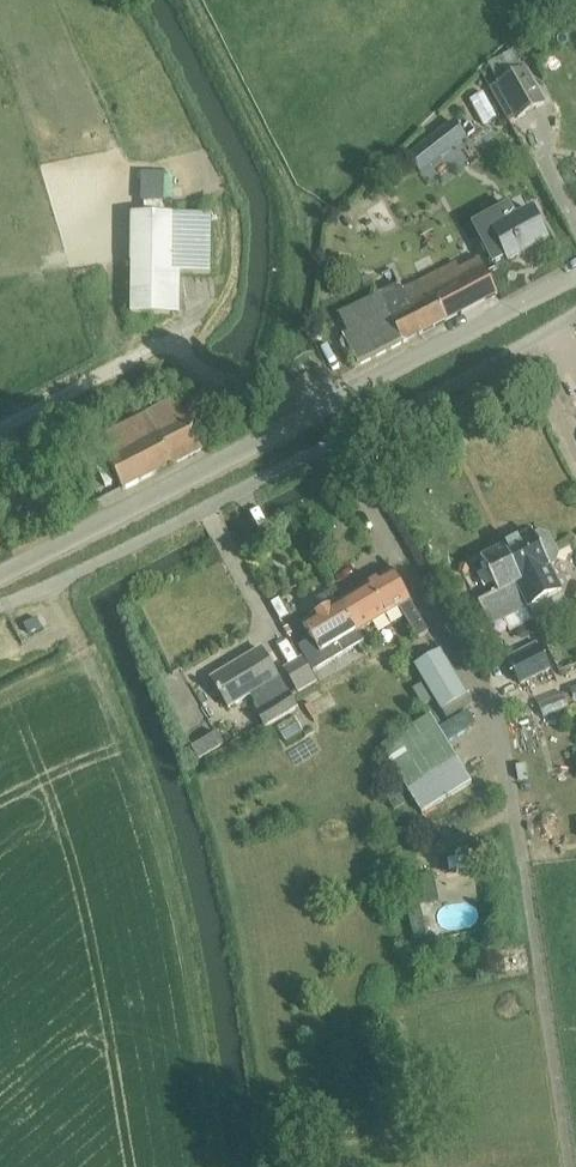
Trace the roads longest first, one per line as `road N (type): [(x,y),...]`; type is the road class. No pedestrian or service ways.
road 1 (residential): [(0,577),(575,274)]

